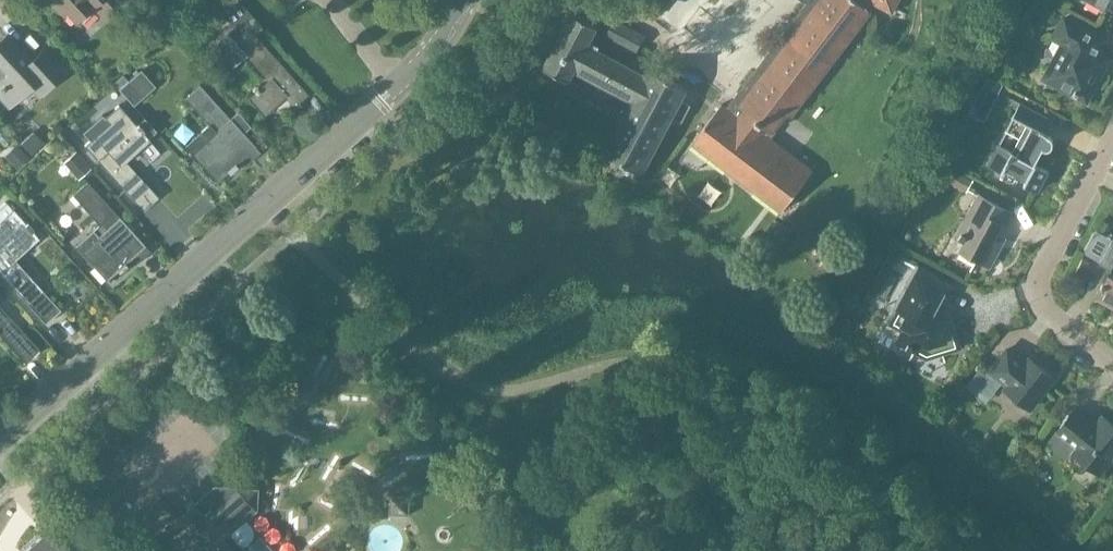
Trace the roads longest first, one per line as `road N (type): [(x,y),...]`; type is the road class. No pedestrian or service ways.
road 1 (residential): [(0,443),(400,83)]
road 2 (residential): [(1112,142),(1038,290),(1052,317),(1112,366)]
road 3 (residential): [(312,0),(400,83)]

